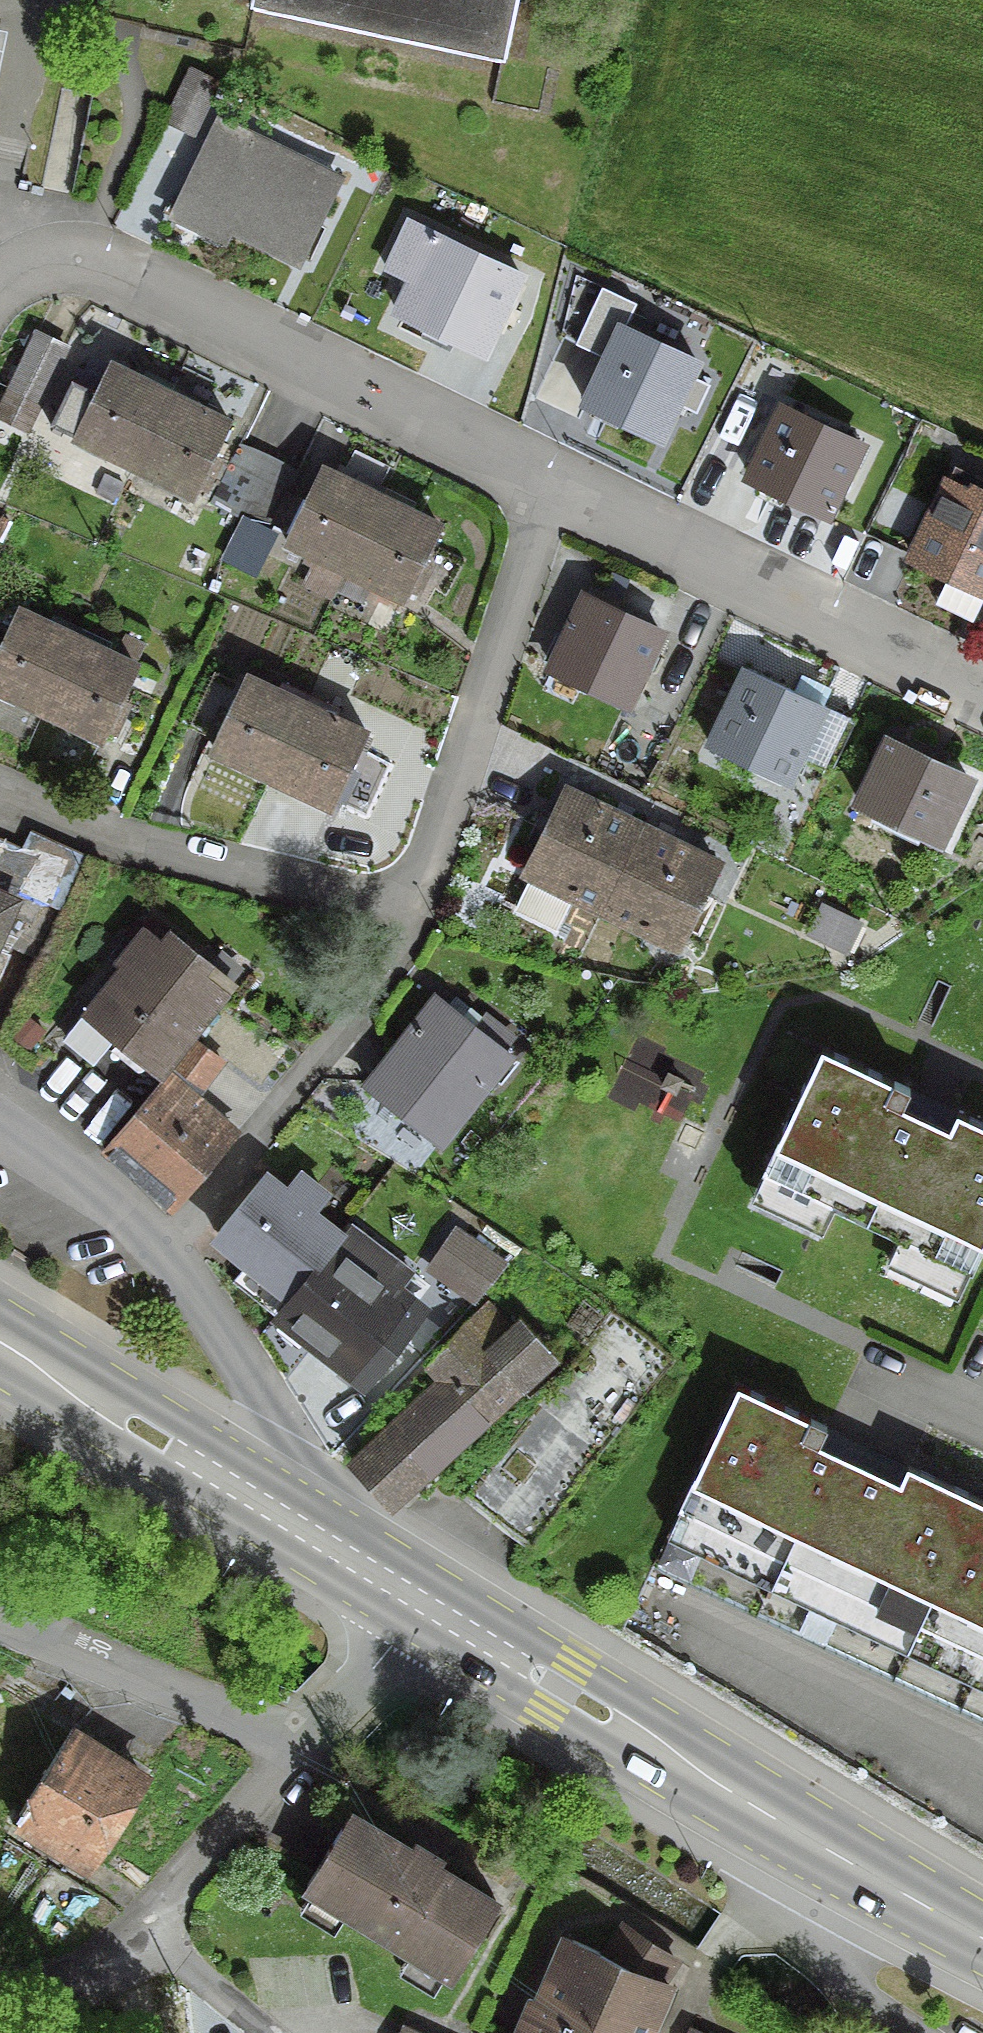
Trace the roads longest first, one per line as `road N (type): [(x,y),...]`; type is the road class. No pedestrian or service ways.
road 1 (residential): [(0,267),(23,249),(51,245),(115,257),(982,681)]
road 2 (primary): [(982,1935),(423,1601)]
road 3 (primary): [(423,1601),(0,1339)]
road 4 (residential): [(52,1965),(129,1925),(310,1726)]
road 5 (residential): [(310,1726),(0,1617)]
road 6 (residential): [(423,1601),(321,1713)]

